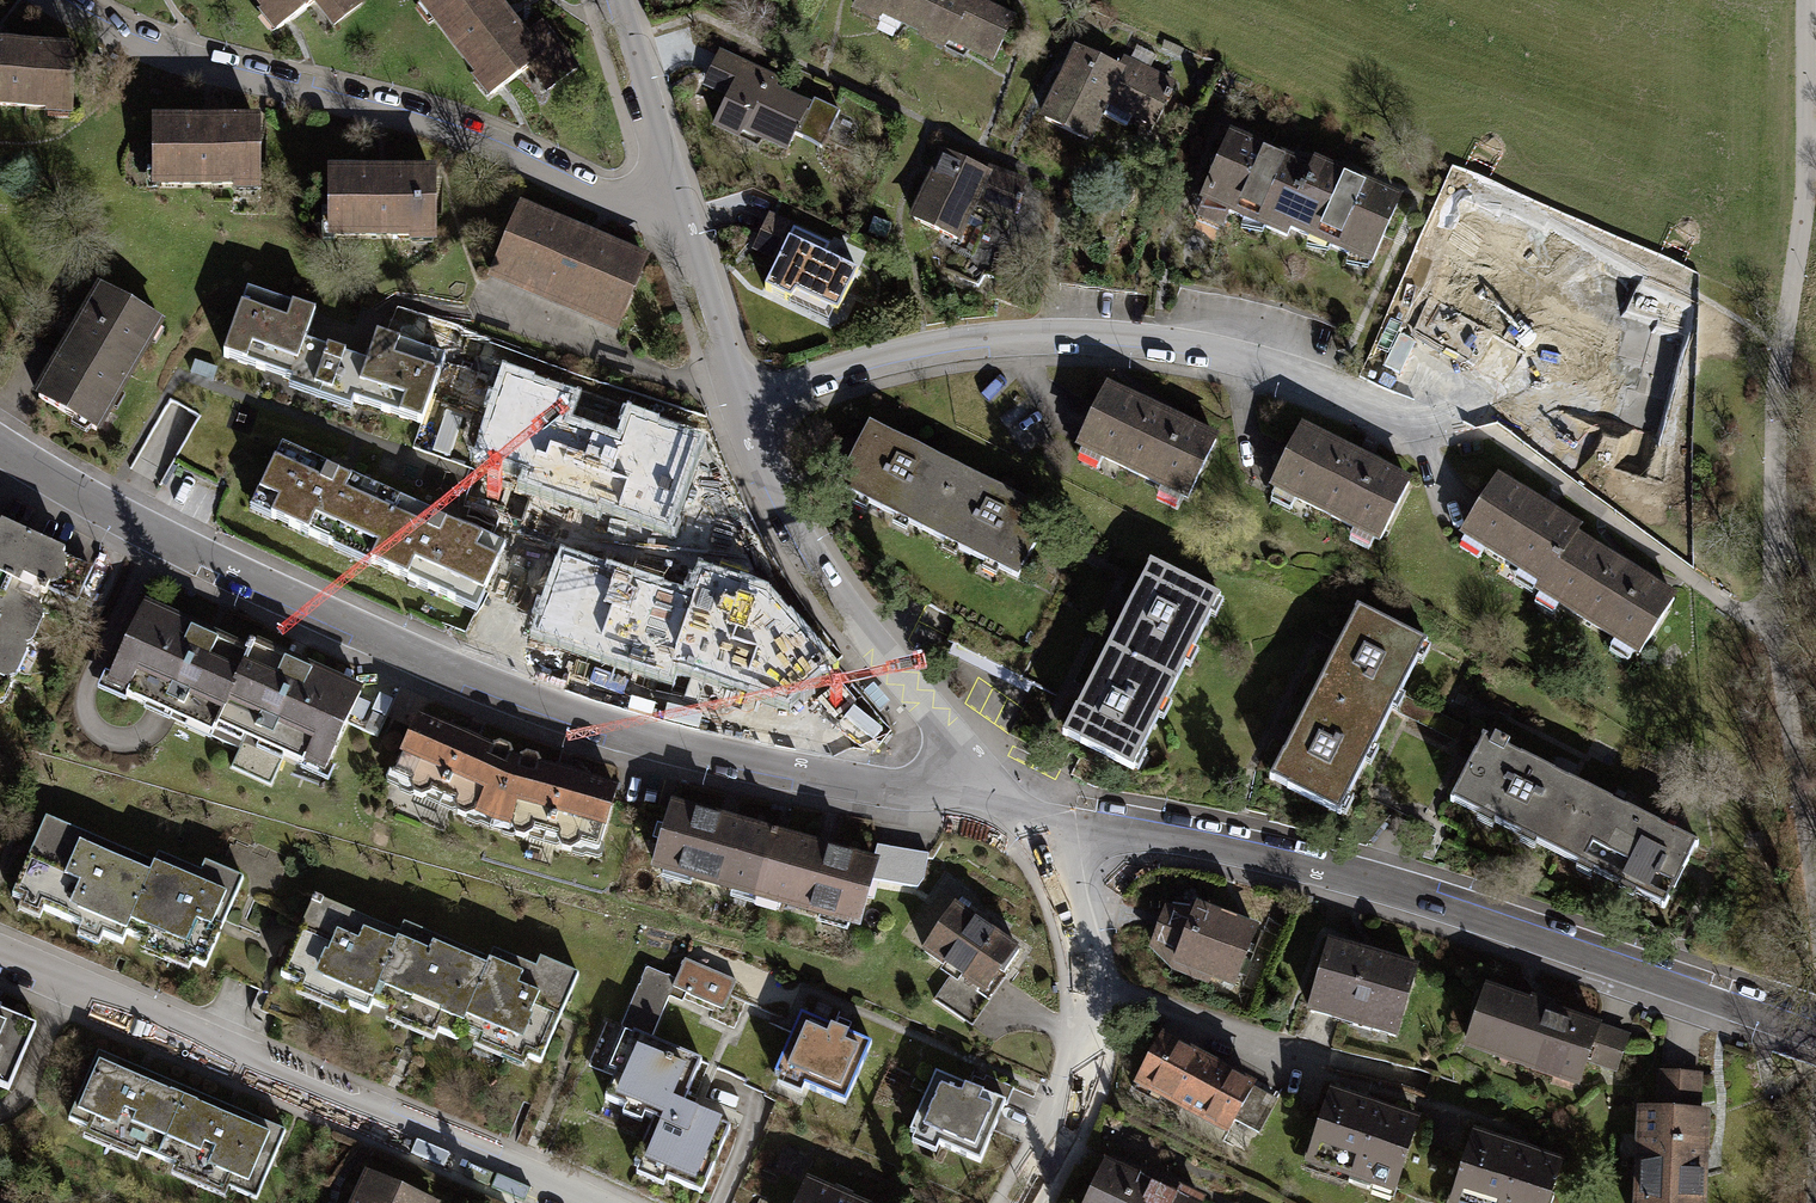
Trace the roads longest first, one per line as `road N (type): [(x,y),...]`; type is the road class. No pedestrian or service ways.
road 1 (residential): [(976,766),(928,785),(889,786),(607,727),(453,670),(85,500),(0,448)]
road 2 (residential): [(1815,1028),(1389,883),(1248,848),(1104,832),(1044,842)]
road 3 (residential): [(737,409),(883,352),(1051,332),(1212,347),(1365,395),(1429,400)]
road 4 (residential): [(674,201),(623,208),(446,131),(207,70),(49,0)]
road 5 (residential): [(583,1202),(0,954)]
road 6 (residential): [(976,766),(796,545),(737,409)]
road 7 (residential): [(1025,1202),(1075,1103),(1090,1036),(1091,981),(1075,907),(1044,842)]
road 8 (residential): [(737,409),(674,201)]
road 9 (residential): [(674,201),(613,0)]

